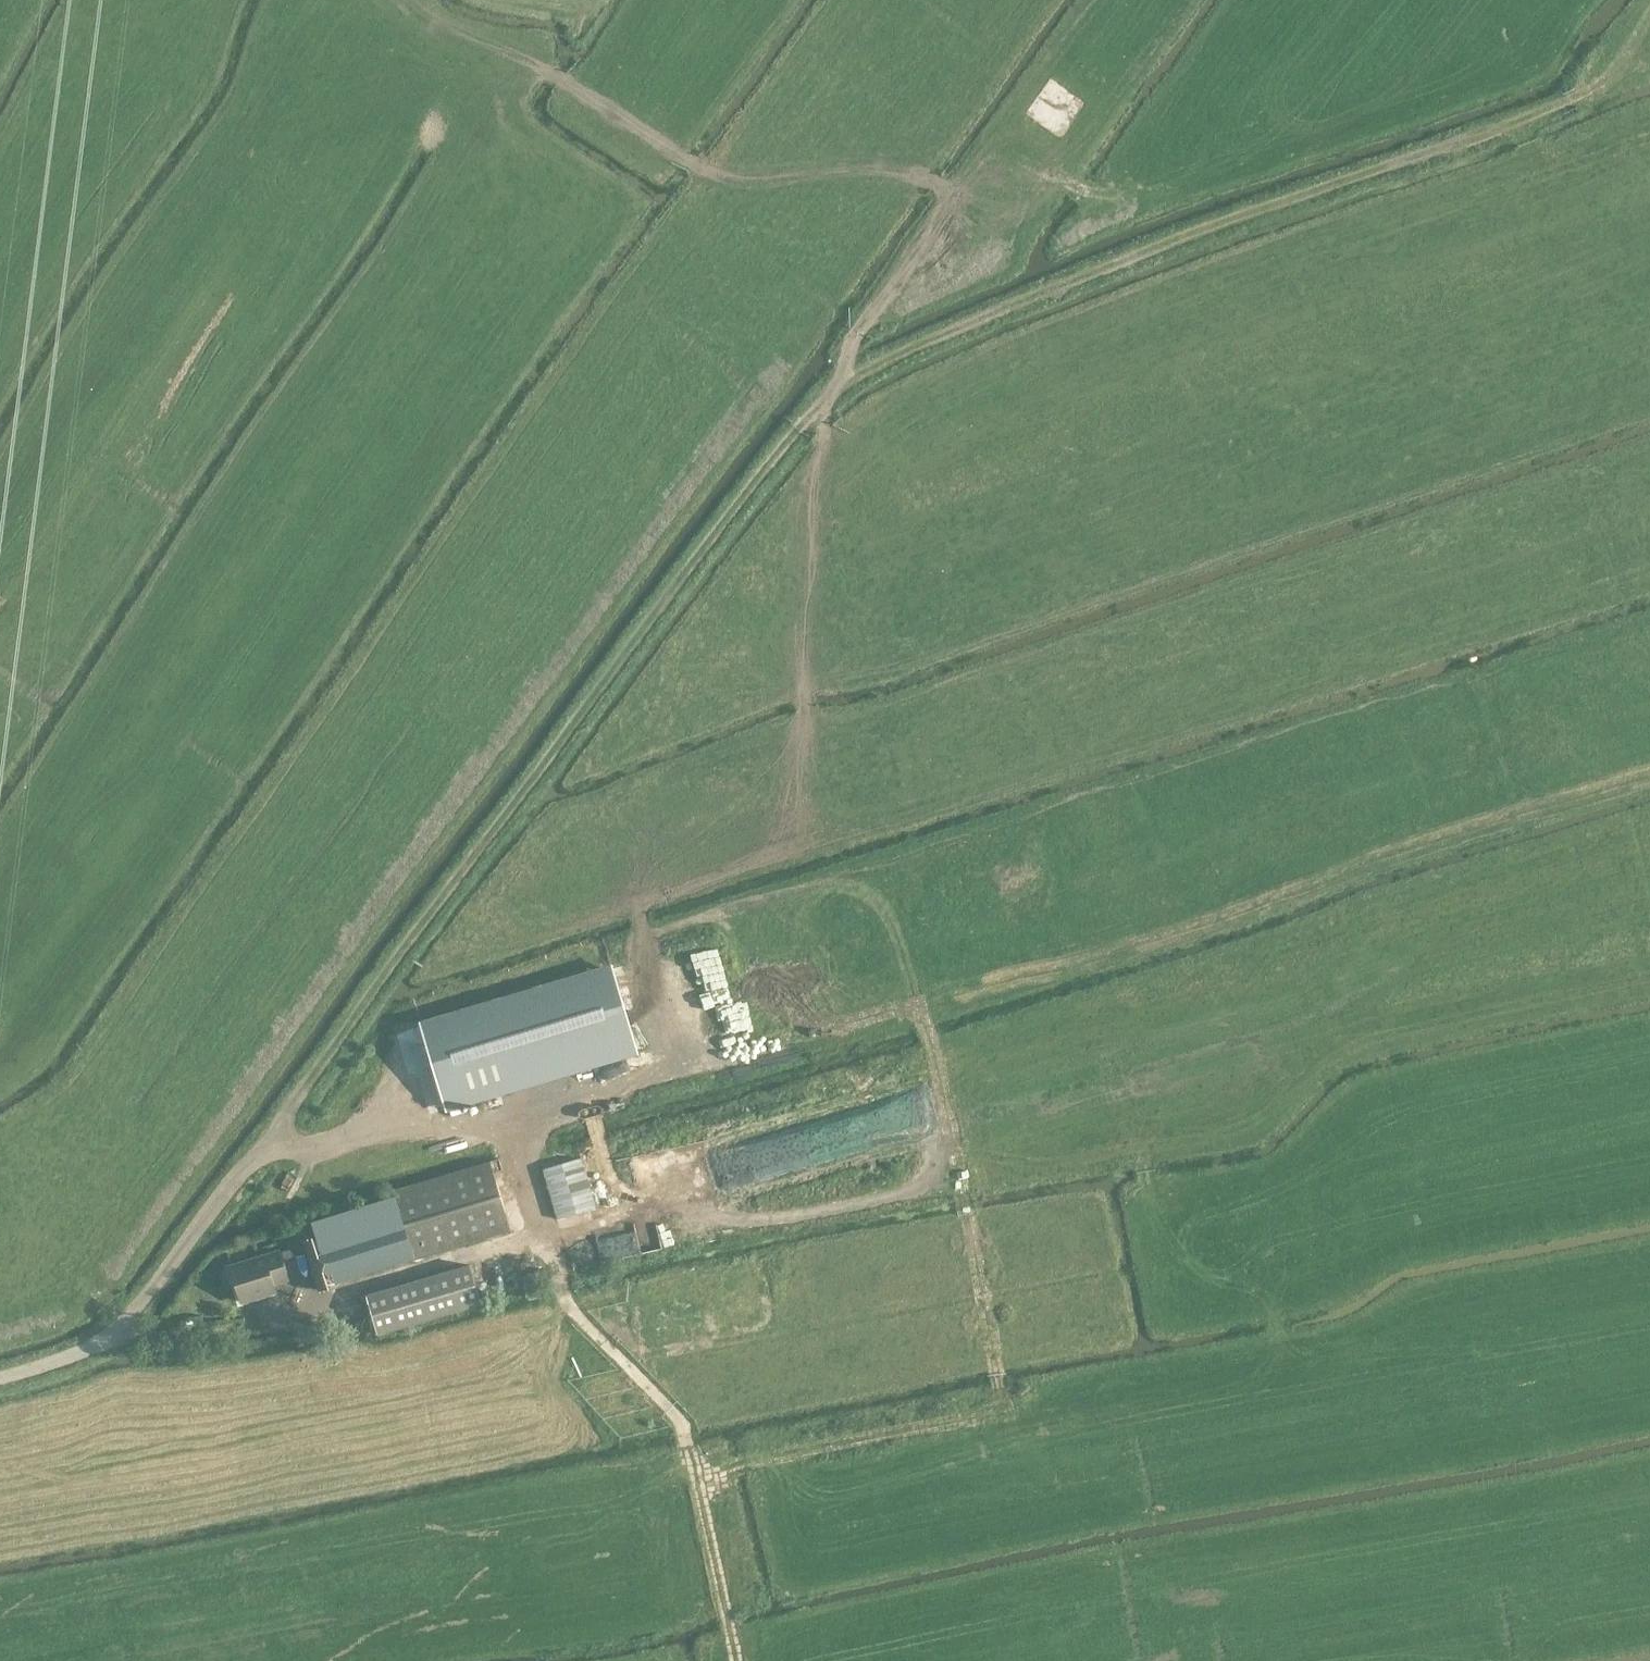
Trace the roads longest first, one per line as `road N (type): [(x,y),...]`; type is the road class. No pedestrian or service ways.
road 1 (track): [(1589,92),(1564,109),(1201,234),(973,326),(832,395),(788,435),(243,1176),(124,1326),(120,1343)]
road 2 (track): [(1266,18),(1138,193),(1097,198),(1053,182),(979,200),(950,199),(909,171),(707,178),(572,87),(440,25),(418,0)]
road 3 (track): [(738,1660),(681,1422),(564,1297),(511,1126),(676,1066),(643,933),(708,917)]
road 4 (track): [(950,199),(857,343),(826,415),(805,721),(640,897),(643,933)]
road 5 (track): [(699,1474),(989,1414),(1004,1403),(921,1004),(843,1024)]
road 6 (track): [(511,1126),(418,1125),(306,1153),(270,1140)]
road 7 (unclassified): [(0,1384),(150,1339)]

